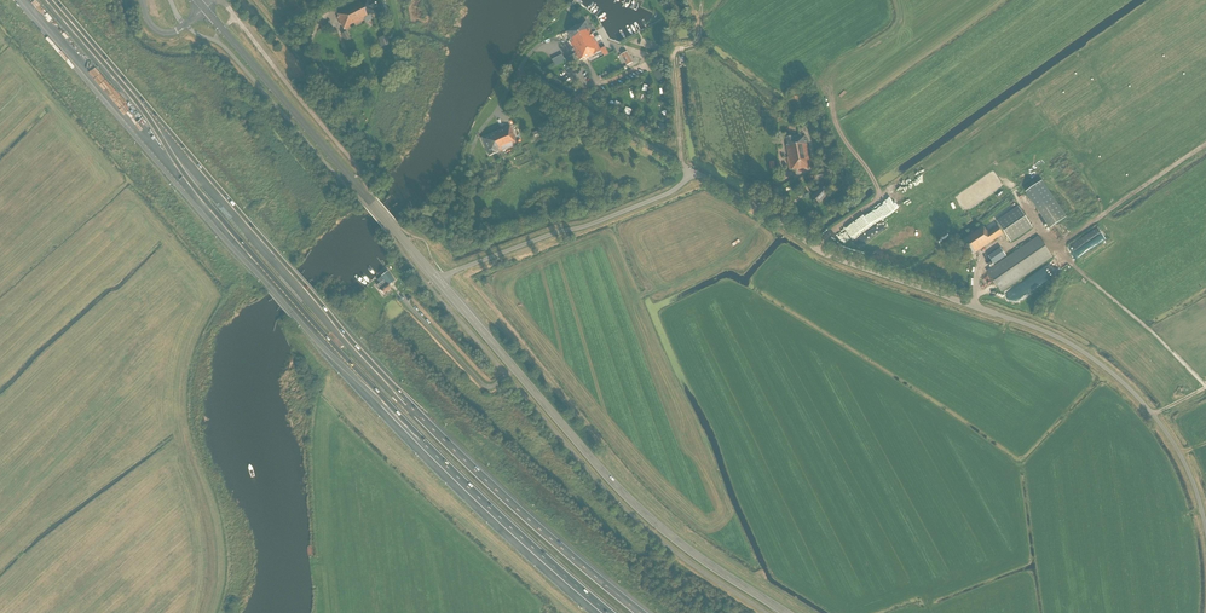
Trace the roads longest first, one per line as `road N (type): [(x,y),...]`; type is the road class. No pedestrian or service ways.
road 1 (motorway): [(640,612),(403,401),(48,0)]
road 2 (motorway): [(29,0),(396,418),(609,612)]
road 3 (unclassified): [(1205,530),(1176,447),(1091,357),(1043,331),(831,257),(690,169)]
road 4 (tertiary): [(786,612),(635,505),(438,281)]
road 5 (tertiary): [(438,281),(205,9)]
road 6 (unclassified): [(438,281),(670,193),(690,169)]
road 7 (track): [(813,245),(880,195),(823,88)]
road 8 (unclassified): [(690,169),(518,74)]
road 9 (track): [(1068,261),(1205,385)]
road 10 (track): [(681,164),(672,62),(674,52),(695,44),(700,8)]

